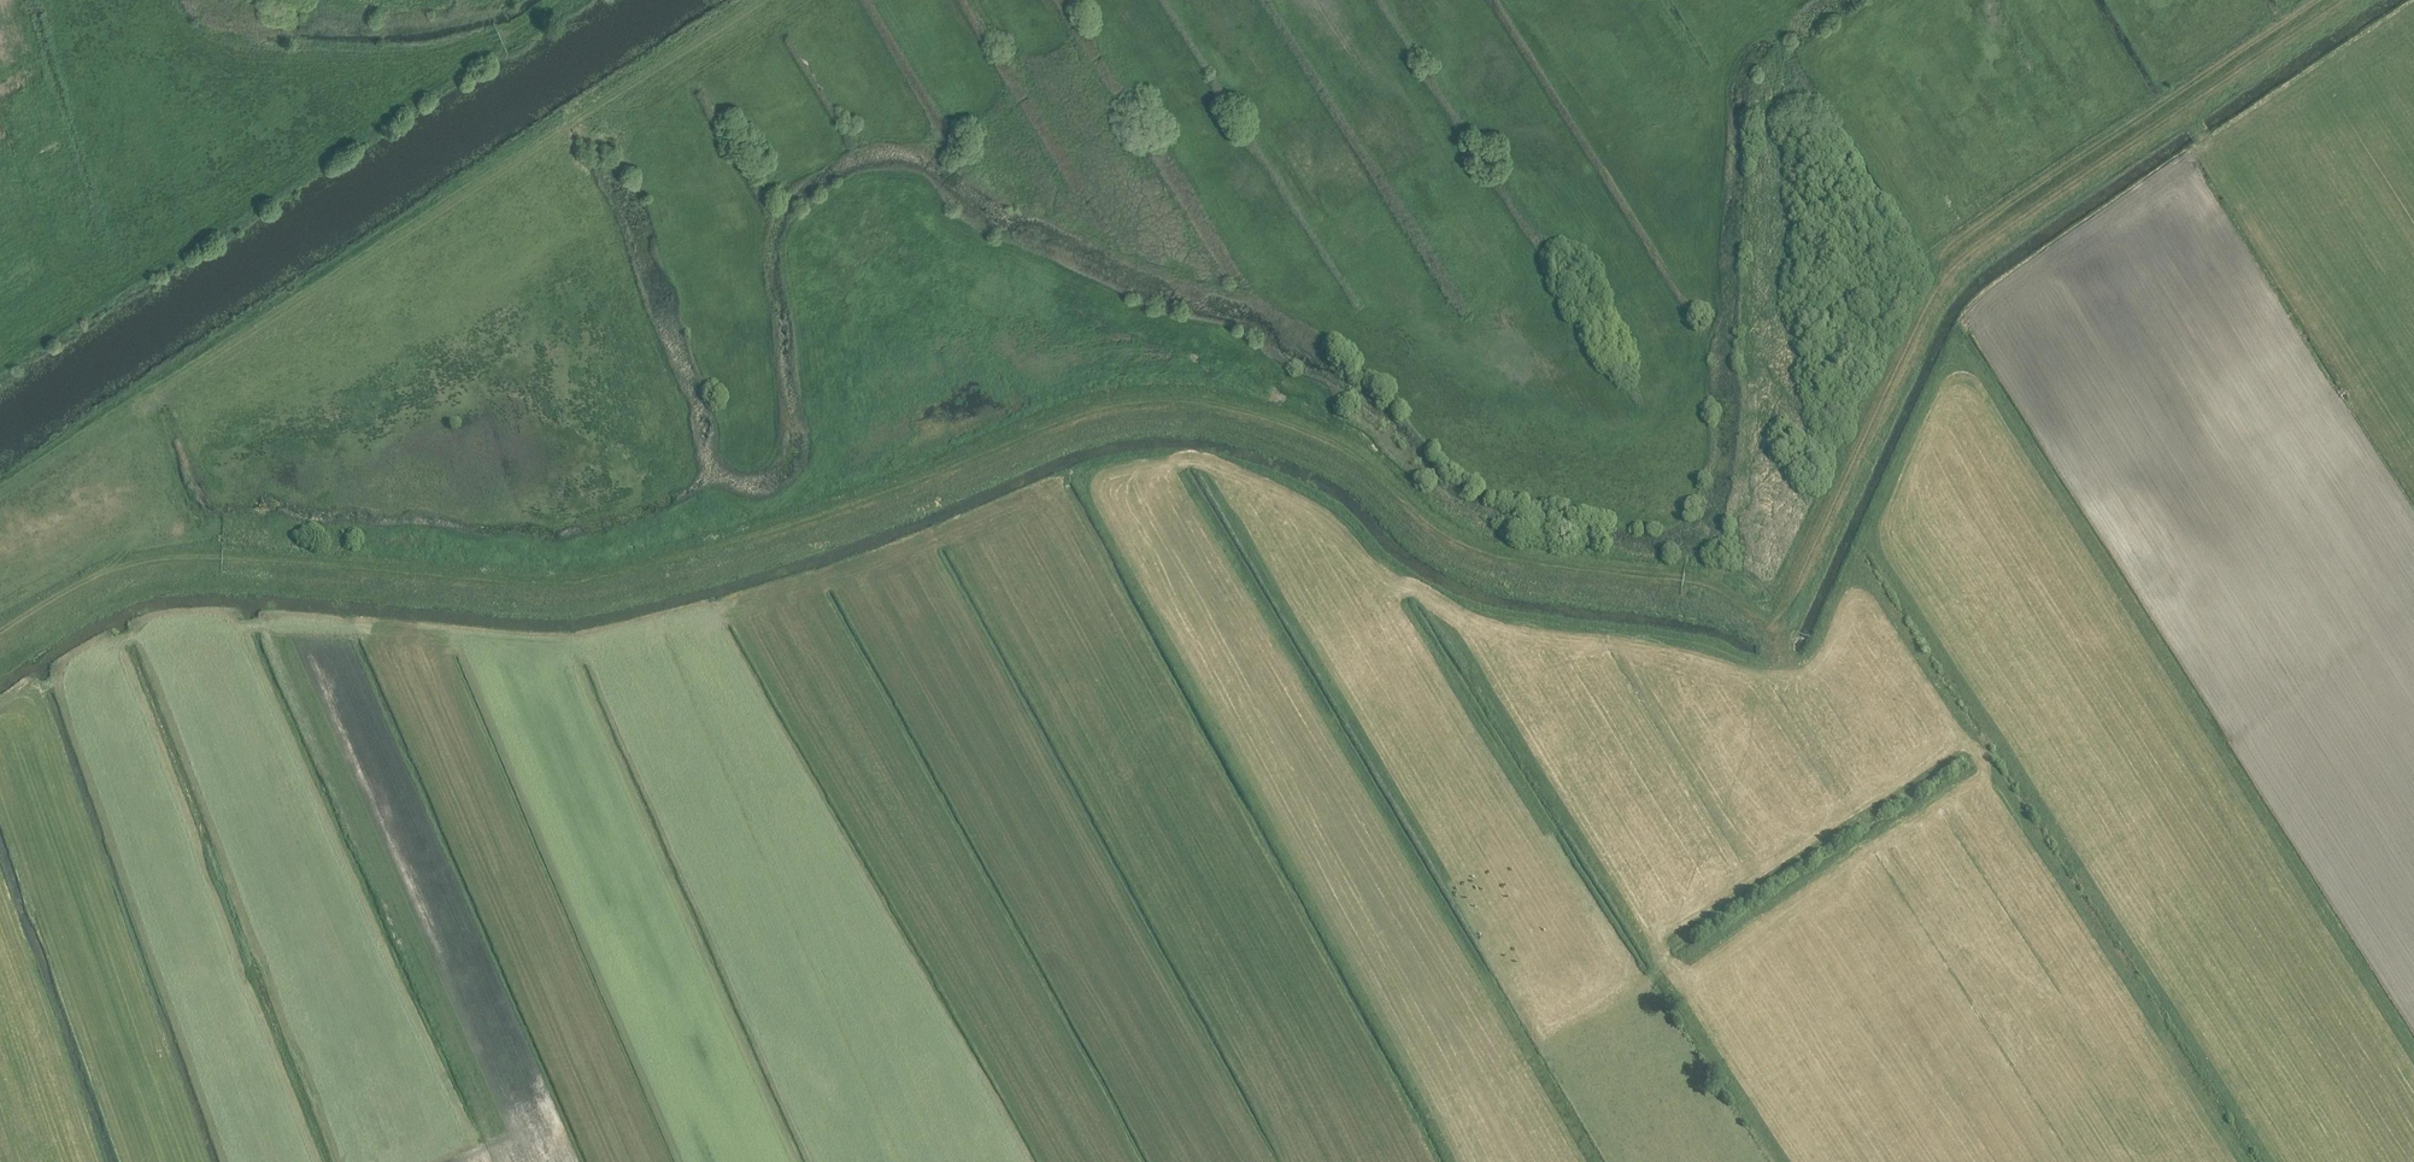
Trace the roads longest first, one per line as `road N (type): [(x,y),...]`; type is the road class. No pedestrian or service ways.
road 1 (track): [(0,635),(151,566),(239,559),(537,590),(583,587),(1073,416),(1131,406),(1256,423),(1315,450),(1363,476),(1452,555),(1694,584),(1769,629),(1932,288),(1953,260),(1993,225),(2335,0)]
road 2 (track): [(766,0),(569,125)]

